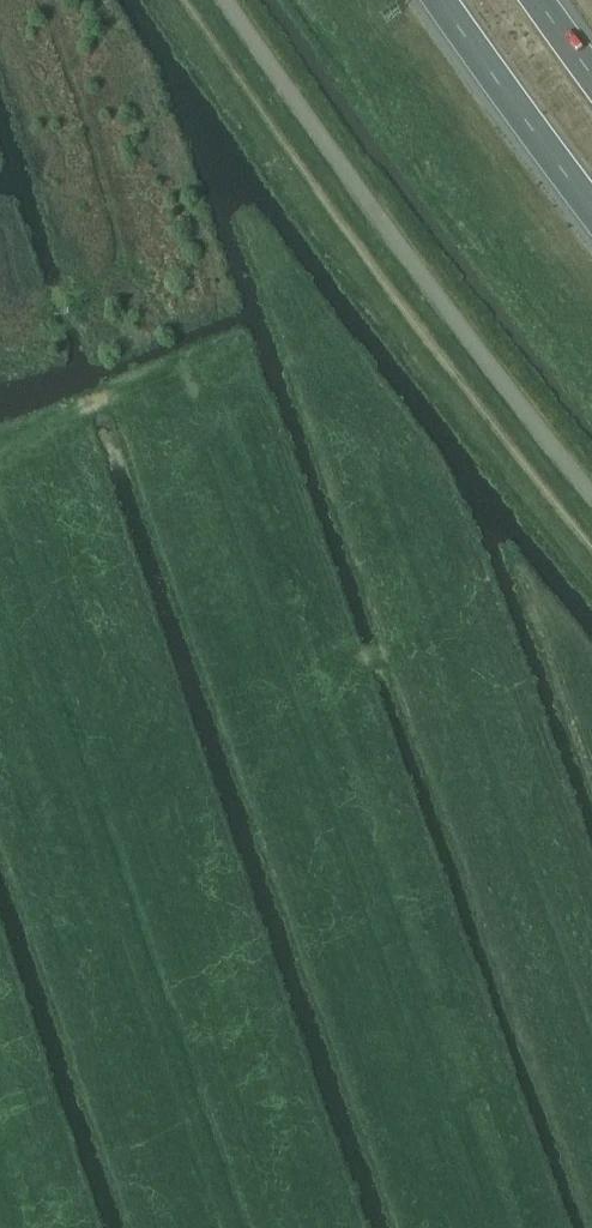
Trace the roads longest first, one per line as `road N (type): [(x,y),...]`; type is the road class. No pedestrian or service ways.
road 1 (trunk): [(439,0),(591,210)]

